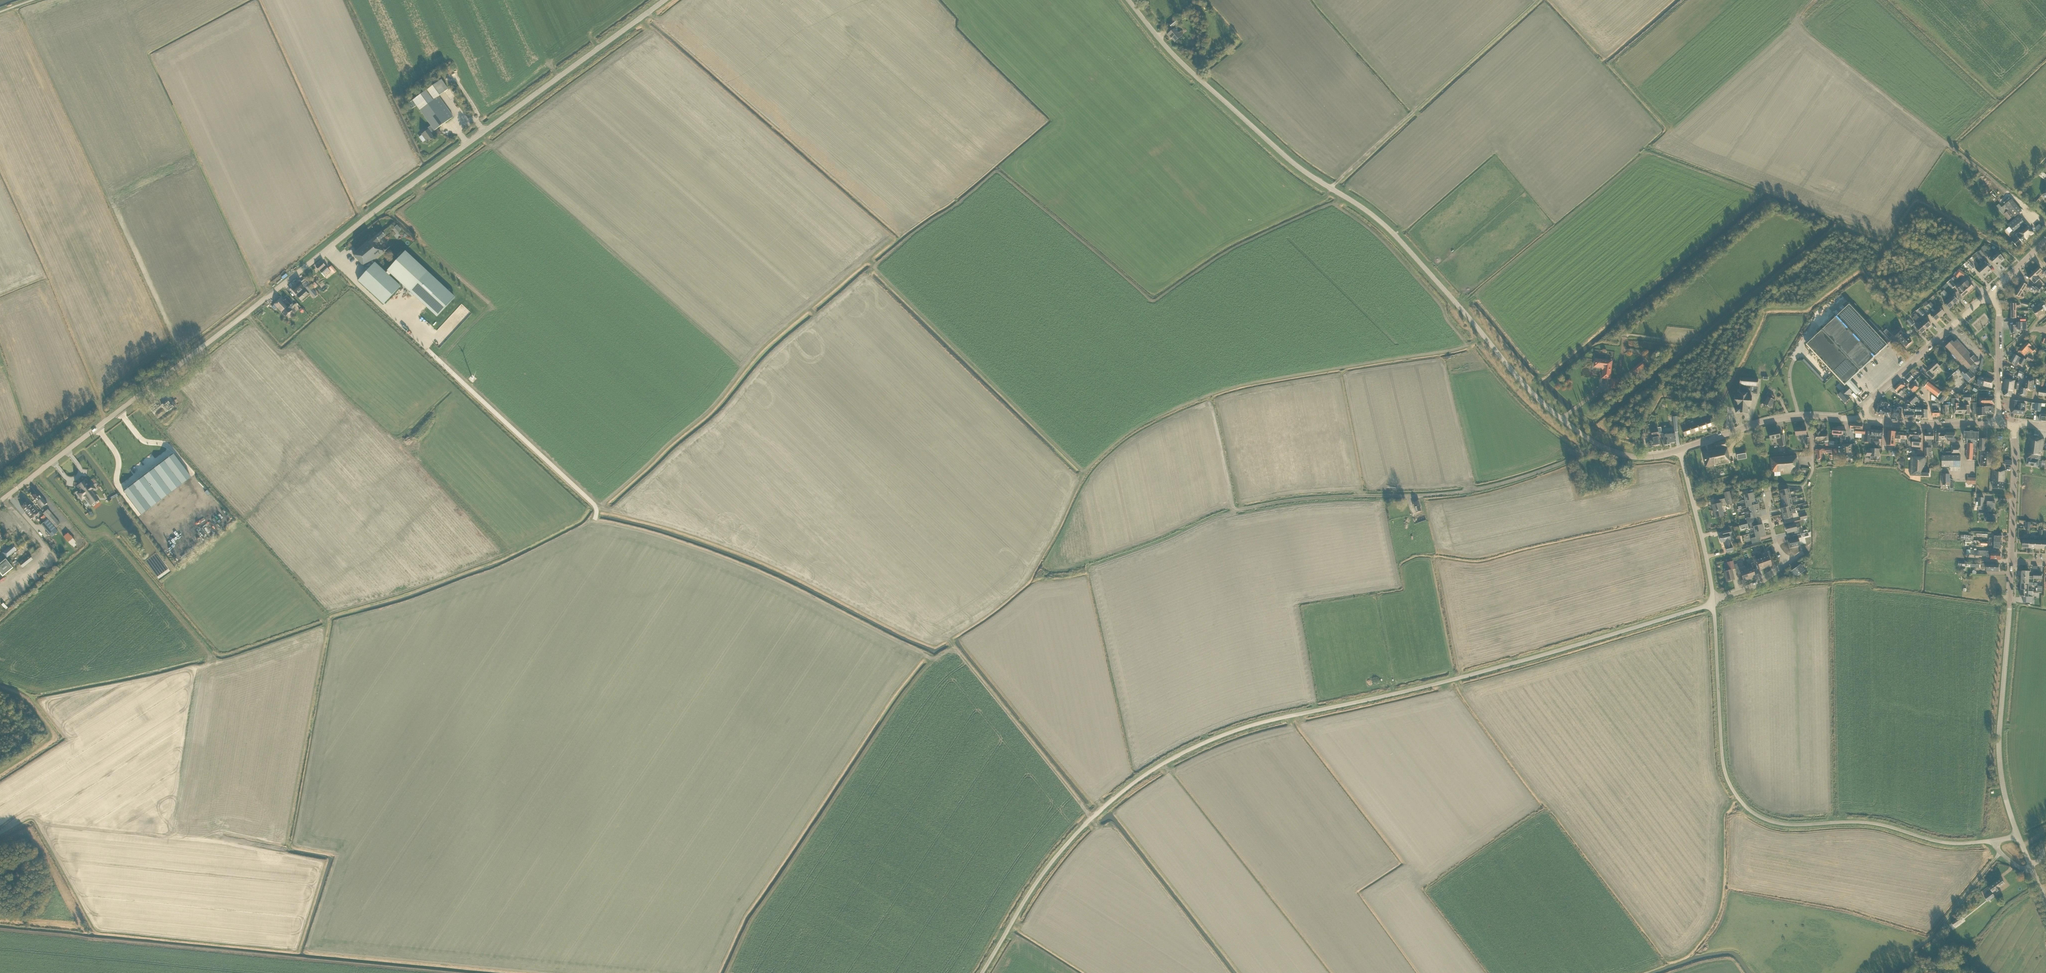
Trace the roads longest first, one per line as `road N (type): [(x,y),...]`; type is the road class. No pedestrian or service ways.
road 1 (unclassified): [(983,972),(1034,884),(1094,815),(1203,743),(1475,675),(1713,602)]
road 2 (tertiary): [(0,502),(665,0)]
road 3 (tertiary): [(1680,450),(1623,455),(1563,420),(1388,229),(1281,153),(1184,65),(1129,0)]
road 4 (unclassified): [(1995,841),(1963,845),(1875,825),(1779,825),(1756,817),(1738,801),(1722,757),(1713,602)]
road 5 (track): [(1599,445),(1477,491),(1238,512),(1233,506)]
road 6 (track): [(2045,226),(1798,27)]
road 7 (track): [(1332,189),(1537,0)]
road 8 (tertiary): [(2018,834),(1999,754),(2012,561)]
road 9 (track): [(38,473),(85,529),(108,536),(211,660)]
road 10 (track): [(1947,972),(1920,966),(1911,953),(2000,852)]
road 11 (residential): [(1864,419),(1883,390),(1991,300)]
road 12 (unclassified): [(1713,602),(1680,450)]
road 13 (tertiary): [(2000,423),(1864,419)]
road 14 (tertiary): [(1680,450),(1766,421),(1811,416)]
road 15 (tertiary): [(2012,561),(2013,429)]

